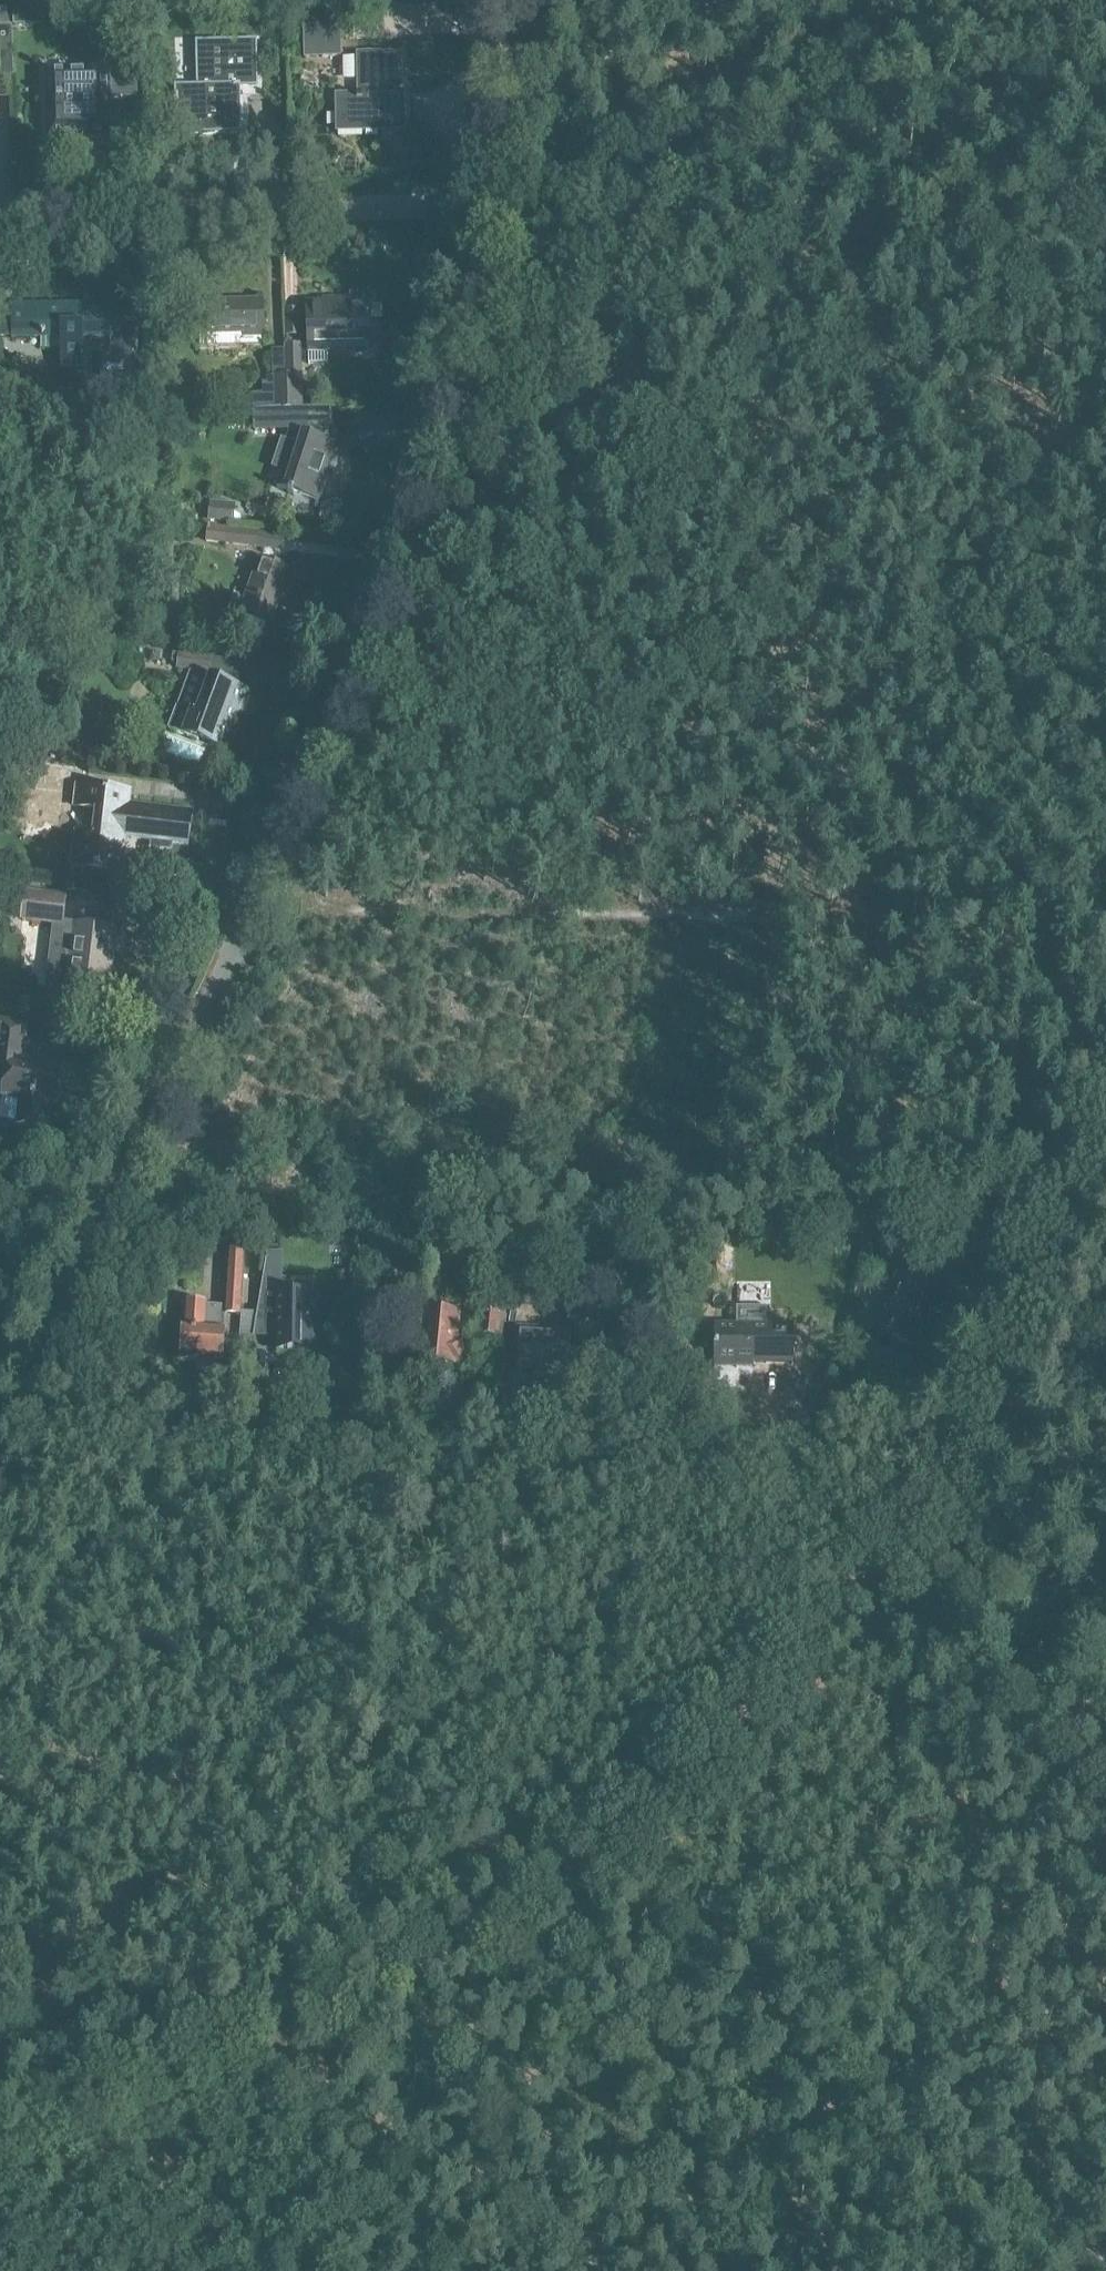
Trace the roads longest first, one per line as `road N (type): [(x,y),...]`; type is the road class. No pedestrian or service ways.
road 1 (unclassified): [(17,1425),(262,881),(438,439),(471,331),(489,202)]
road 2 (track): [(1105,1099),(973,1452),(612,1847),(418,1930)]
road 3 (unclassified): [(973,1452),(678,1476),(17,1425)]
road 4 (track): [(262,881),(1105,882)]
road 5 (track): [(291,2270),(332,1986),(357,1886),(425,1459)]
road 6 (track): [(1052,2270),(805,2151),(463,1966),(418,1930)]
road 7 (track): [(489,202),(798,132),(1105,91)]
road 8 (unclassified): [(0,218),(489,202)]
road 9 (track): [(418,1930),(0,2130)]
road 10 (track): [(567,1867),(807,1994),(906,2030)]
road 11 (track): [(489,202),(493,0)]
road 12 (track): [(973,1452),(1105,1442)]
road 13 (track): [(749,2270),(805,2151)]

